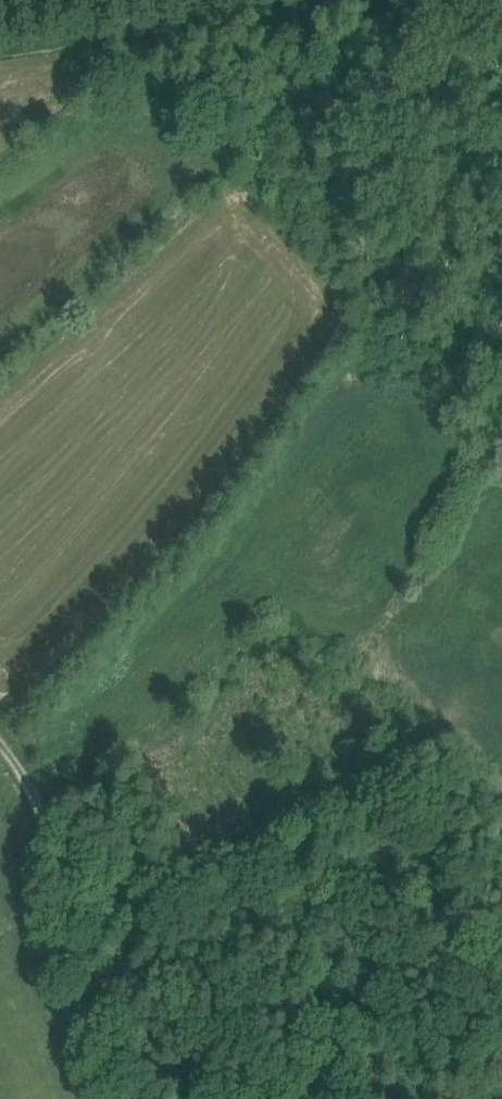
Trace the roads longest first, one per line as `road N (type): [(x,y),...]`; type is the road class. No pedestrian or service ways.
road 1 (track): [(0,744),(51,823),(128,1098)]

